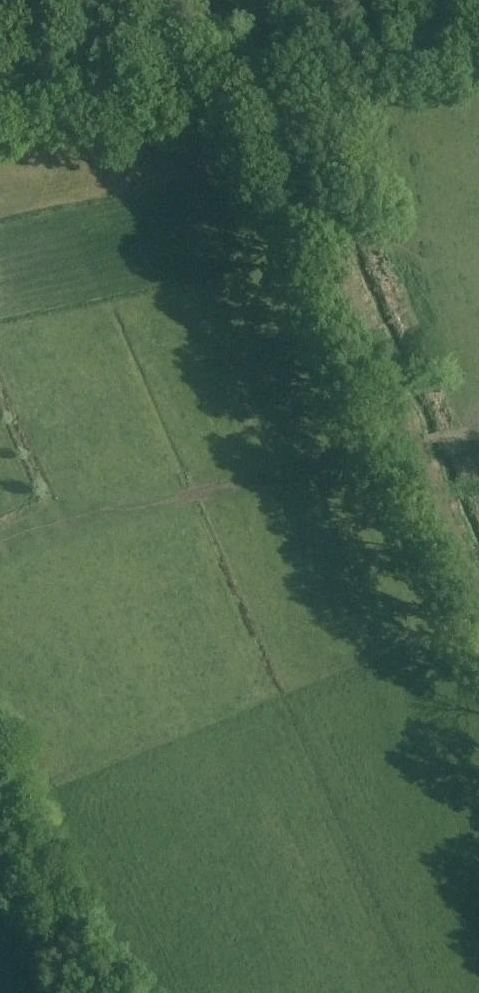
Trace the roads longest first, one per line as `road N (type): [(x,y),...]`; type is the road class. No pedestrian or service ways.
road 1 (track): [(247,61),(478,591)]
road 2 (track): [(478,18),(0,111)]
road 3 (track): [(411,437),(379,454),(184,496),(0,559)]

